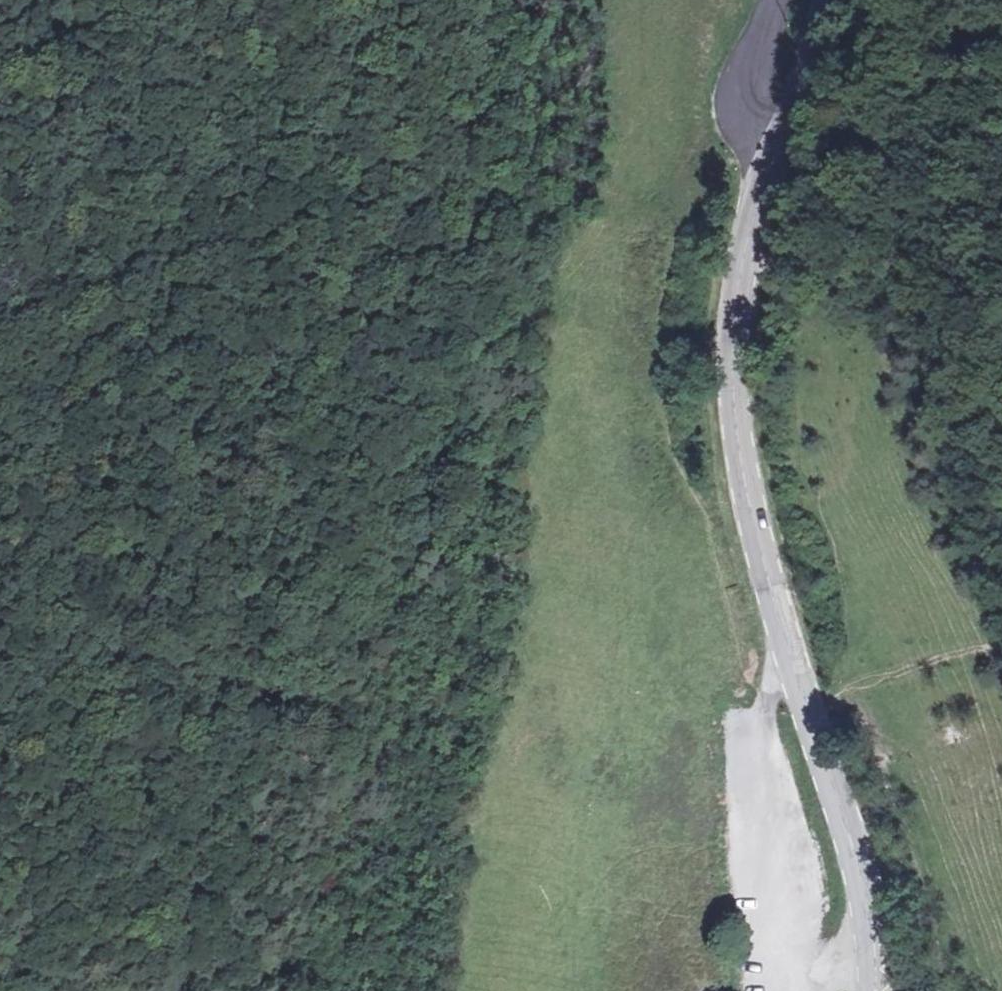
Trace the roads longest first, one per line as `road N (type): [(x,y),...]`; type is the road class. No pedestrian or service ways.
road 1 (secondary): [(873,990),(865,892),(795,663),(738,417),(736,295),(776,156)]
road 2 (tertiary): [(773,0),(743,108),(755,141),(776,156)]
road 3 (secondary): [(776,156),(826,0)]

